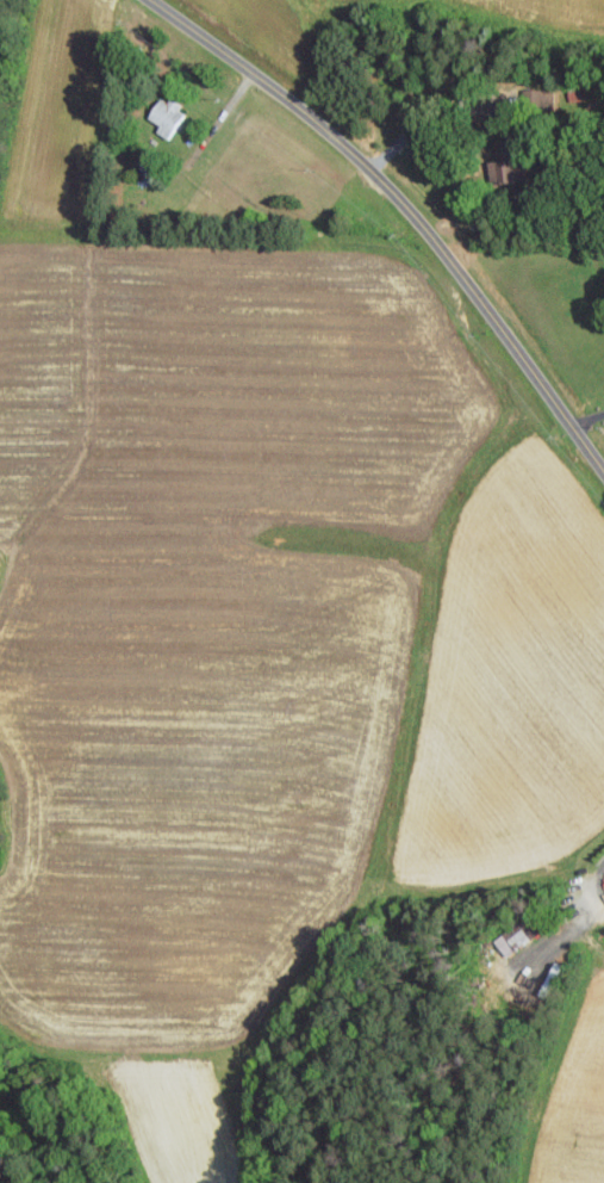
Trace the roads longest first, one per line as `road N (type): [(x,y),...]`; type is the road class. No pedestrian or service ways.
road 1 (tertiary): [(603,471),(446,254),(376,176),(274,88),(150,0)]

